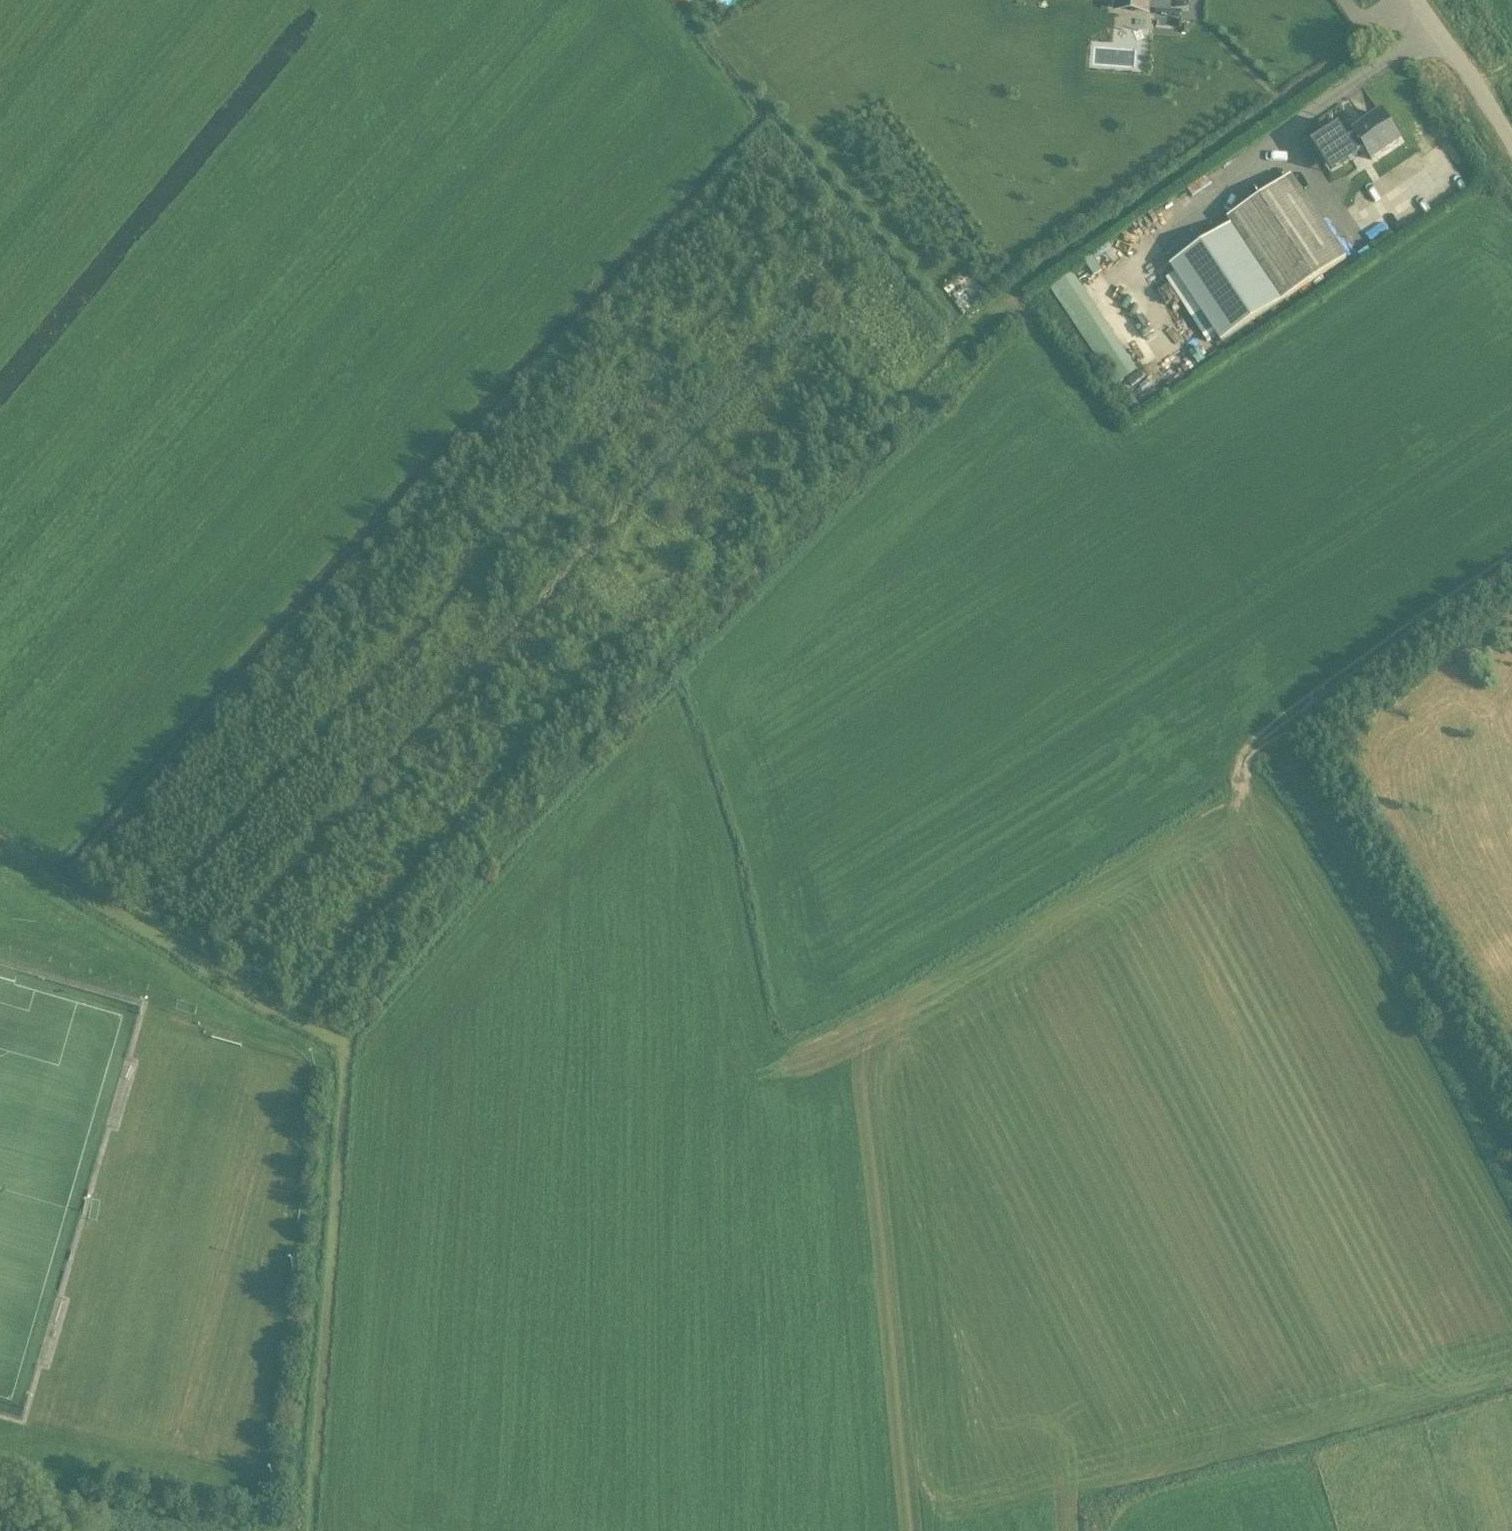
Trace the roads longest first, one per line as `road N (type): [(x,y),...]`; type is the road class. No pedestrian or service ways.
road 1 (unclassified): [(1511,146),(1416,0)]

